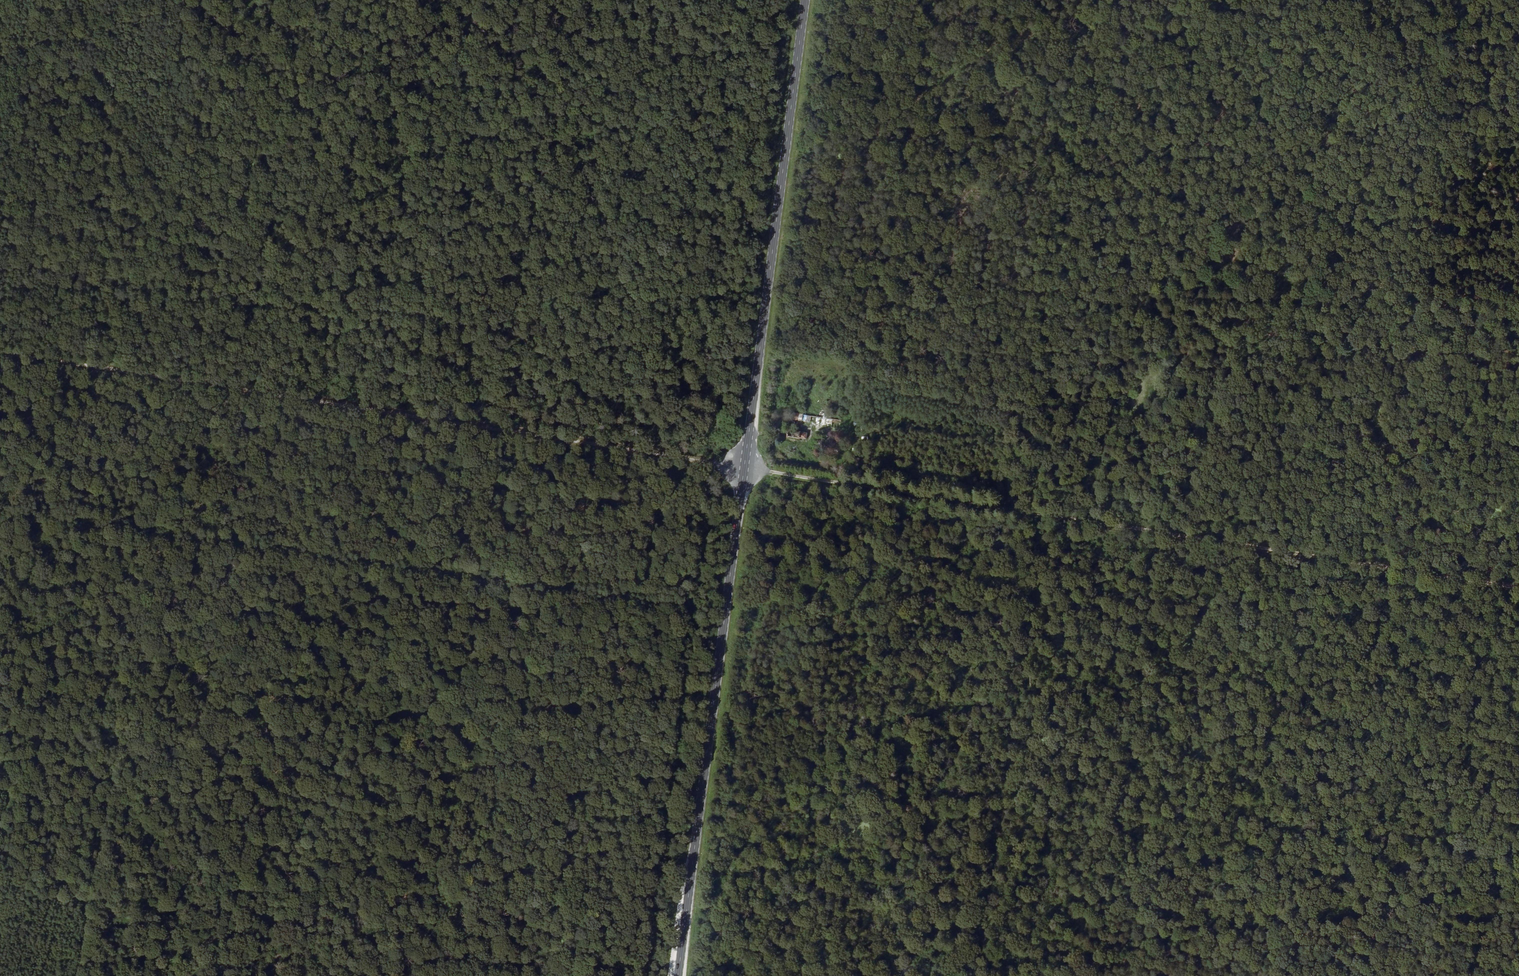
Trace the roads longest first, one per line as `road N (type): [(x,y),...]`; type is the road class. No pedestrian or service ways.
road 1 (track): [(0,353),(1518,592)]
road 2 (primary): [(805,0),(678,975)]

